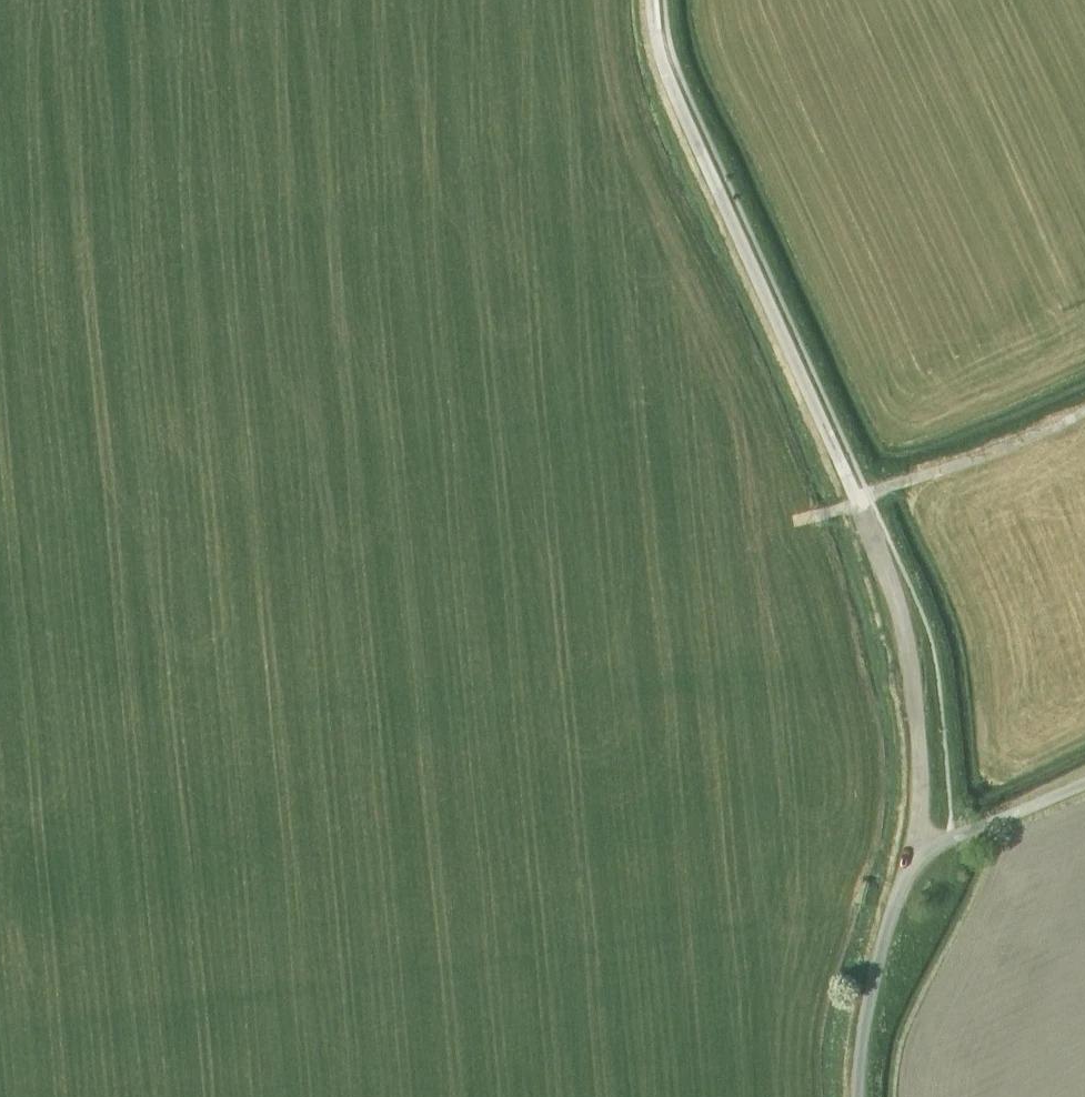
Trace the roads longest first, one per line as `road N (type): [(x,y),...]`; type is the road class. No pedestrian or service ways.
road 1 (track): [(910,871),(920,801),(919,718),(891,583),(668,76),(652,0)]
road 2 (unclassified): [(860,1096),(867,1011),(900,891),(918,859),(952,835)]

